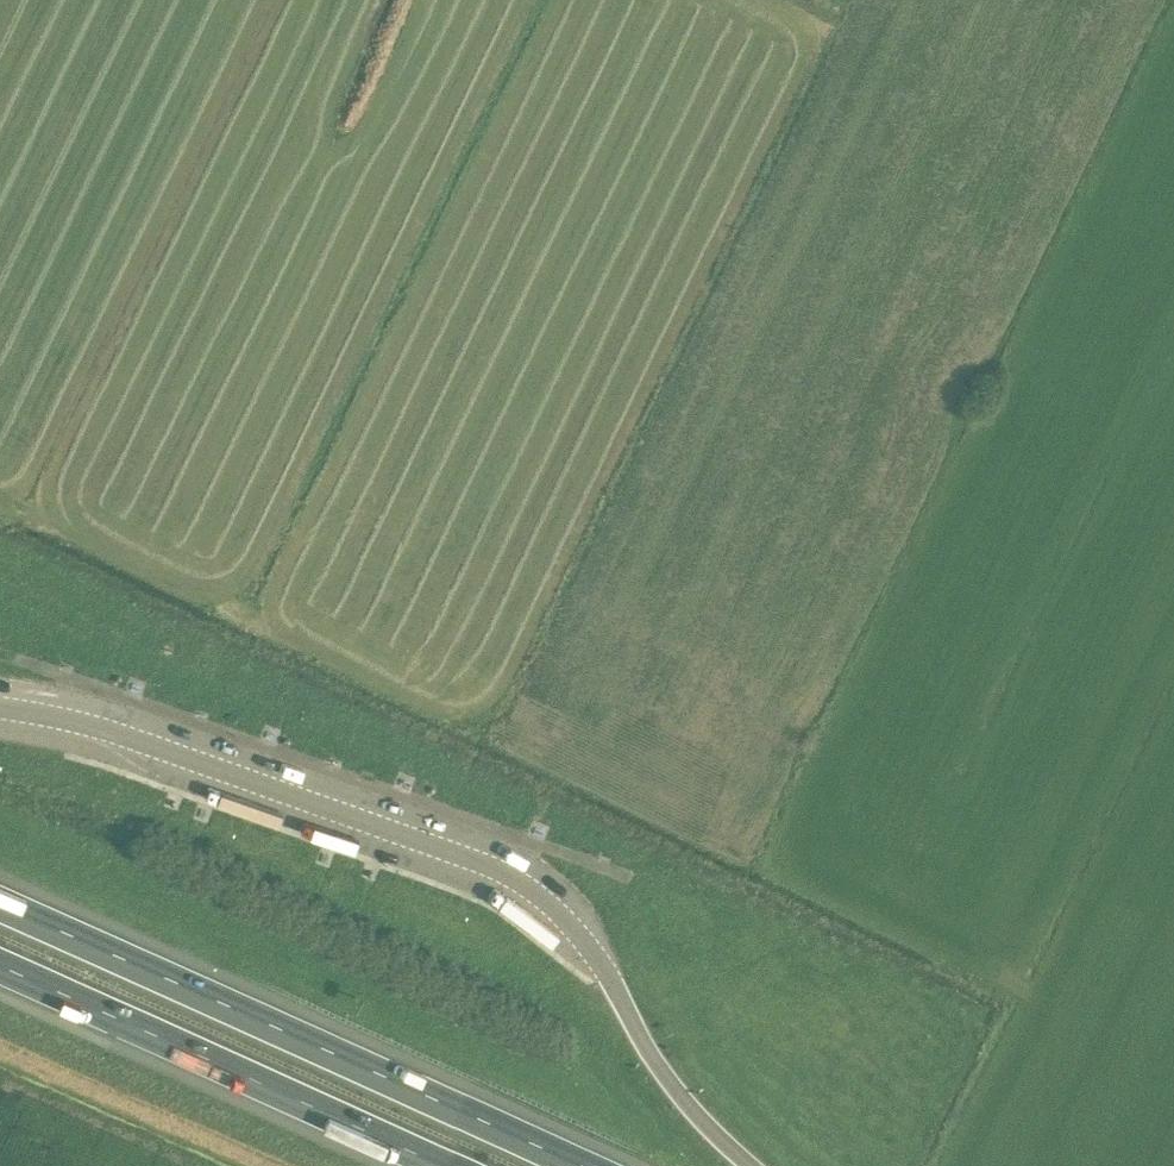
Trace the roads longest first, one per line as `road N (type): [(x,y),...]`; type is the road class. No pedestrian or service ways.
road 1 (motorway): [(578,1165),(0,907)]
road 2 (motorway): [(0,970),(438,1165)]
road 3 (motorway): [(749,1165),(676,1092),(630,1021)]

